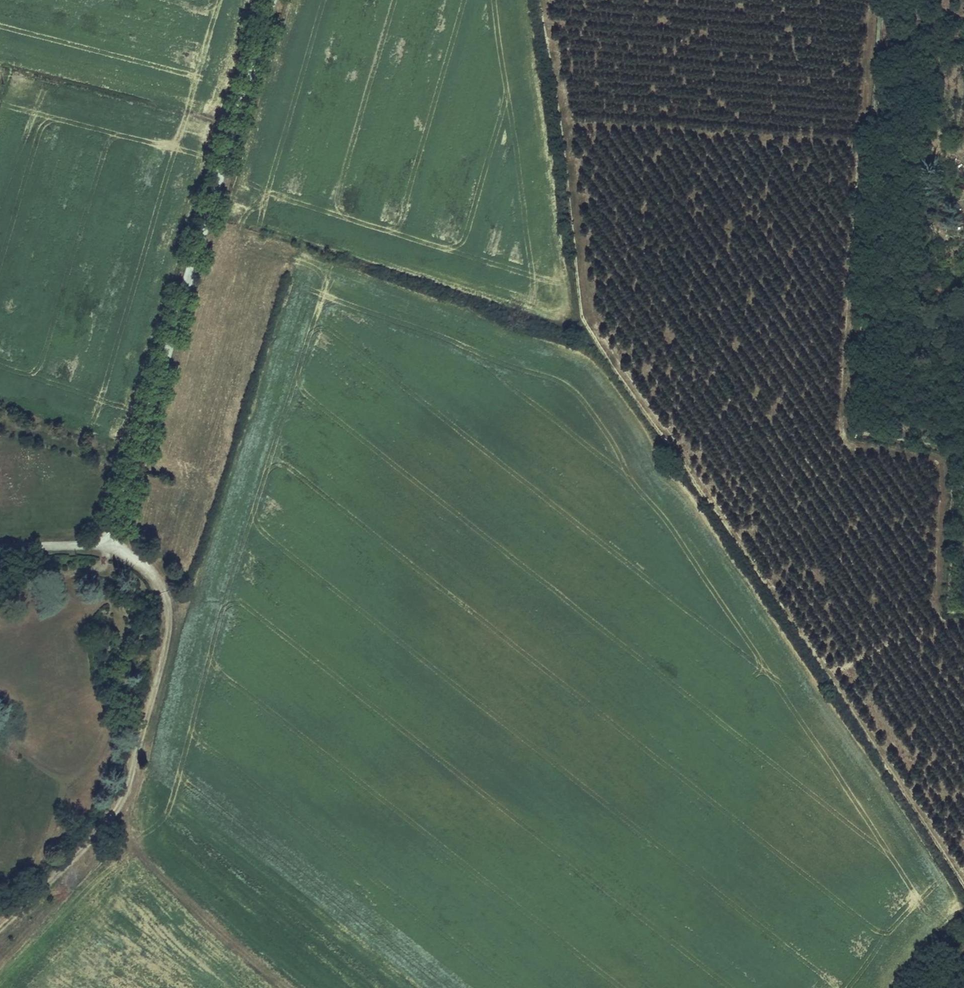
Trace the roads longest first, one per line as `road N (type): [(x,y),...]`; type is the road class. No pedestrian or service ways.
road 1 (track): [(547,0),(594,326),(963,884)]
road 2 (track): [(111,534),(149,570),(166,612),(122,800),(0,927)]

